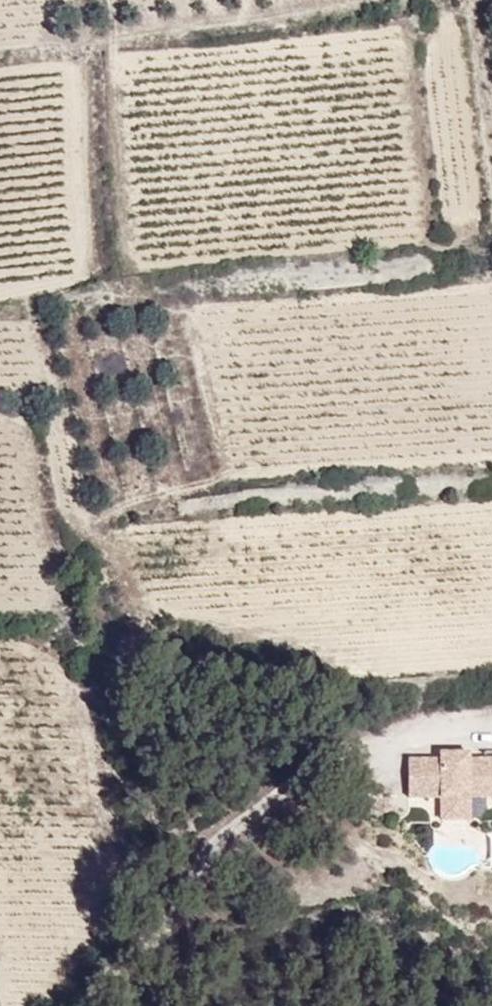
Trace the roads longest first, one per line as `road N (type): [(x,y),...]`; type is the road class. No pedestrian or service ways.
road 1 (unclassified): [(79,1005),(176,912),(195,866),(231,835),(382,747)]

